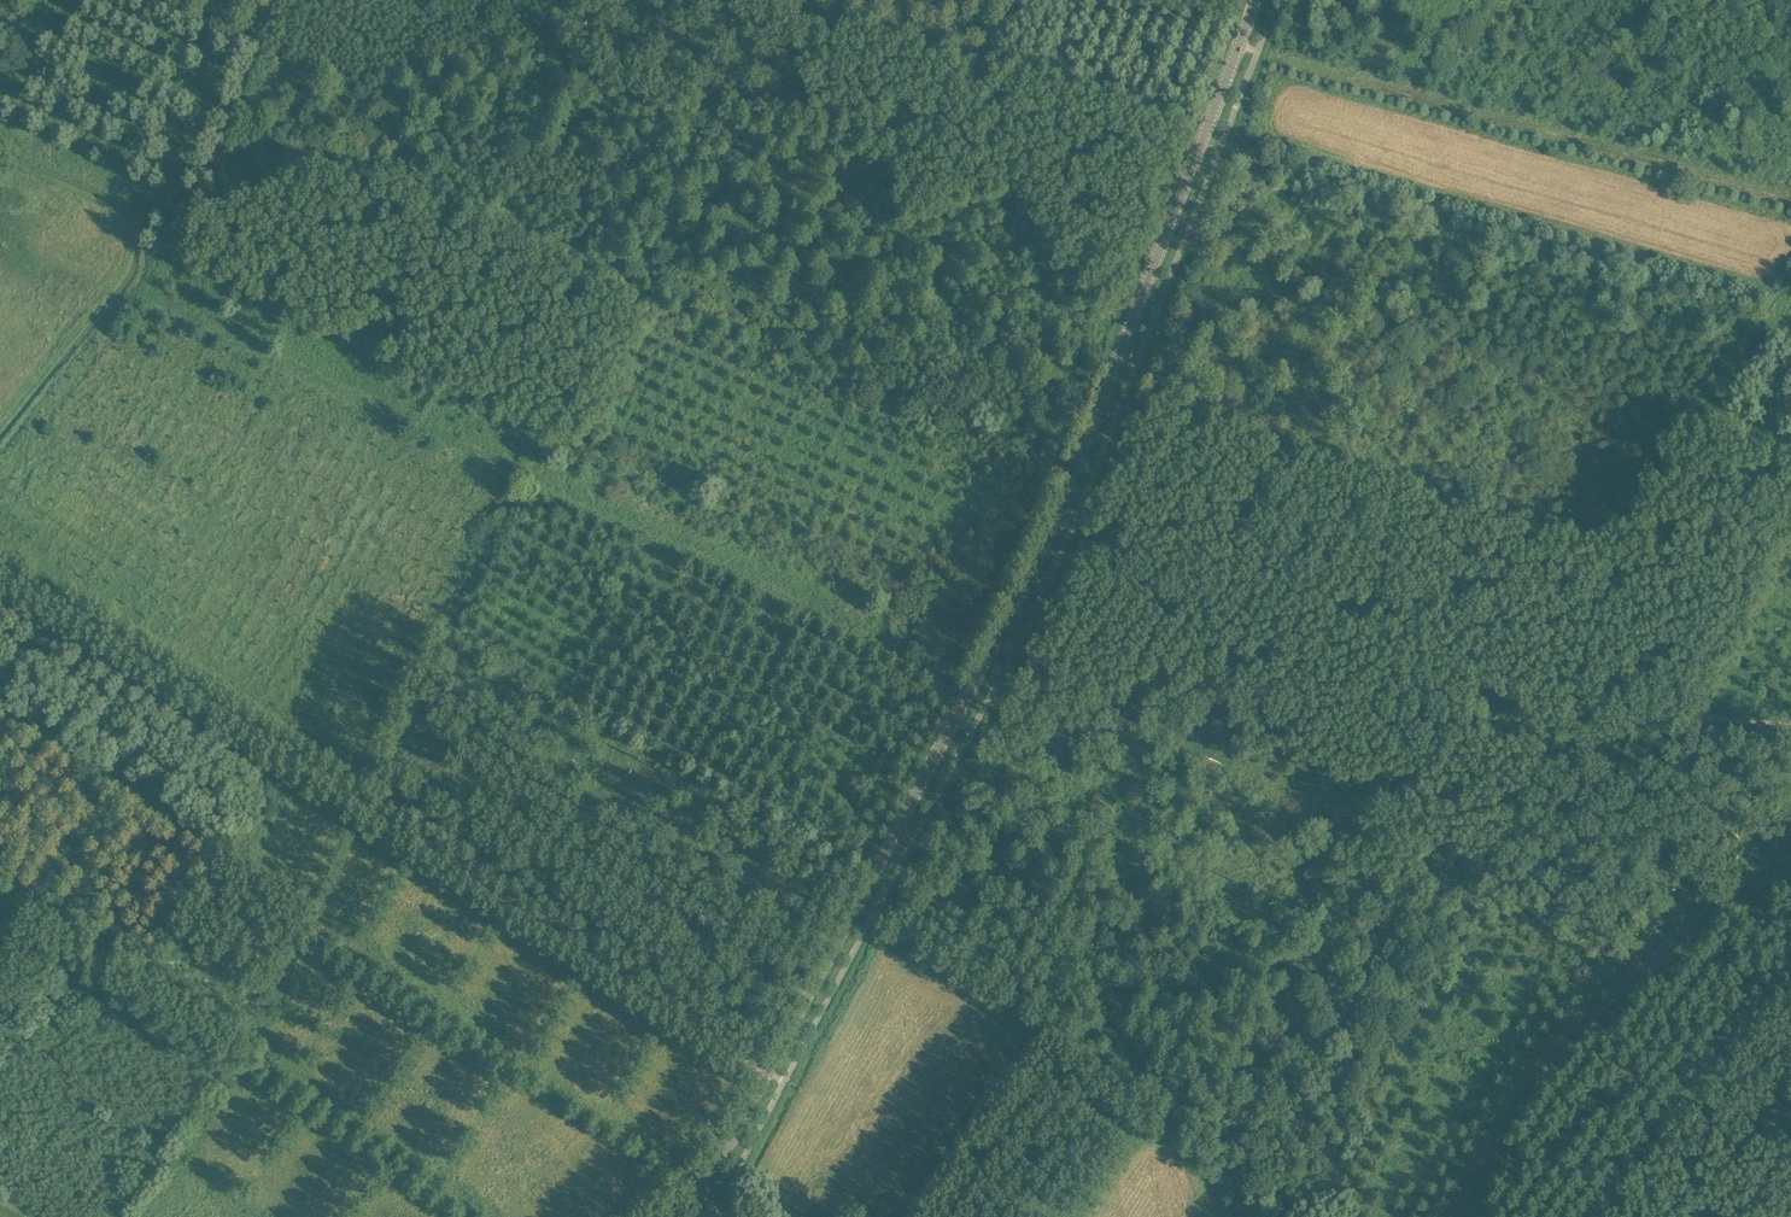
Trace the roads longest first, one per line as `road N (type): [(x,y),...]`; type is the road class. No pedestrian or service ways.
road 1 (tertiary): [(768,1070),(1035,562),(1254,0)]
road 2 (unclassified): [(768,1070),(0,571)]
road 3 (track): [(1239,45),(1790,199)]
road 4 (tertiary): [(697,1184),(768,1070)]

